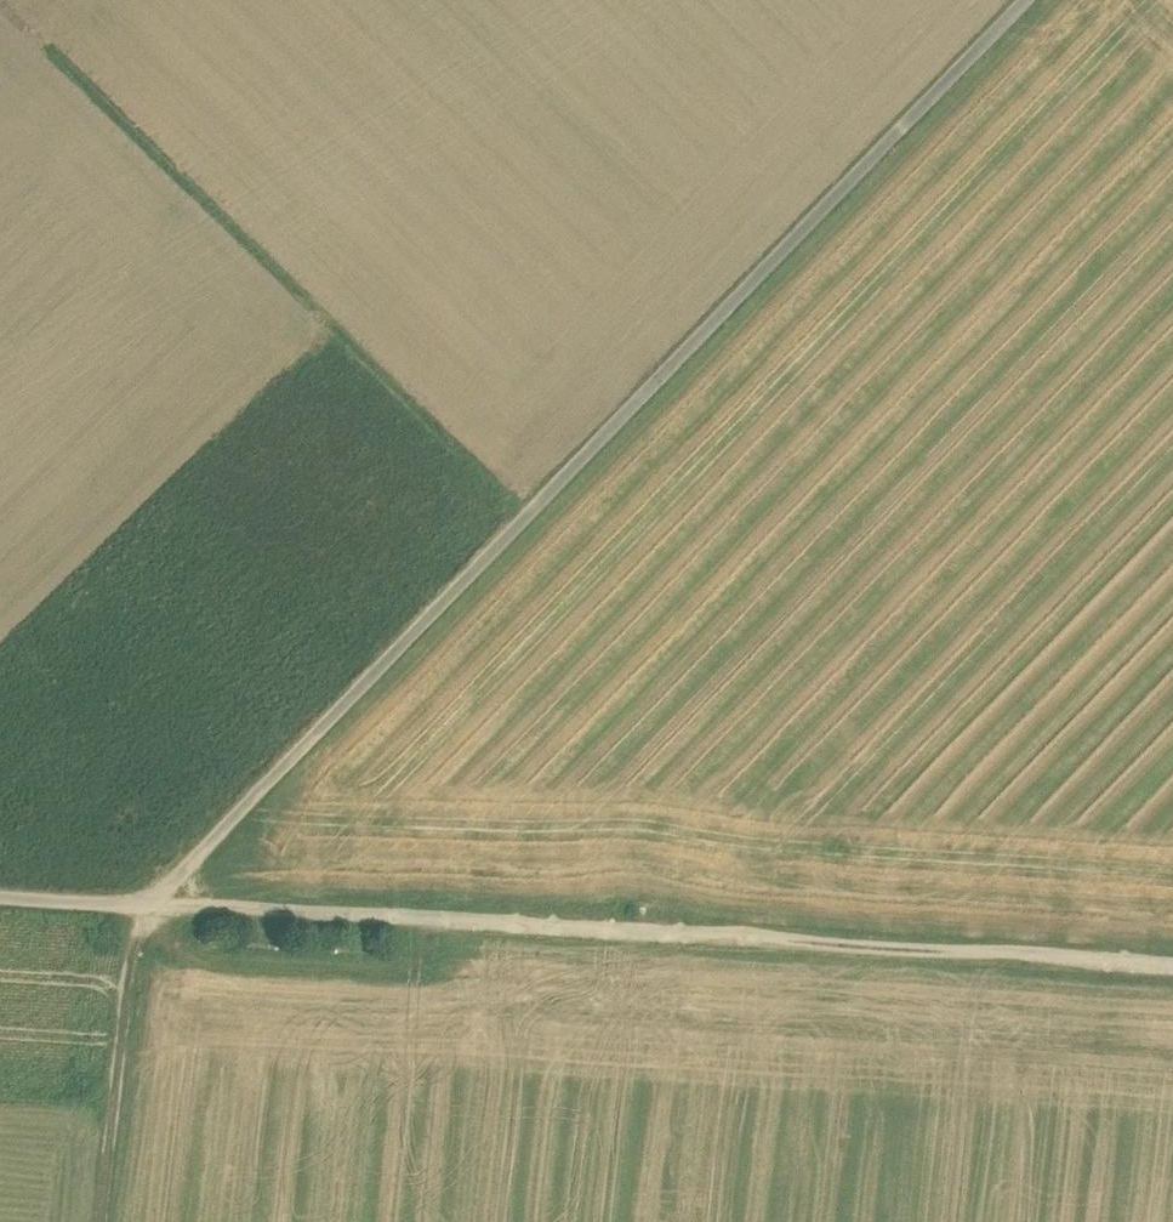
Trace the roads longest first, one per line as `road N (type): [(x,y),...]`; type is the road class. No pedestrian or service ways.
road 1 (track): [(1036,0),(146,907)]
road 2 (track): [(1172,967),(146,907)]
road 3 (track): [(0,14),(523,527)]
road 4 (track): [(146,907),(172,944),(196,959),(368,972),(418,965),(433,922)]
road 5 (track): [(99,1221),(121,1001),(146,907)]
road 6 (track): [(146,907),(0,898)]

